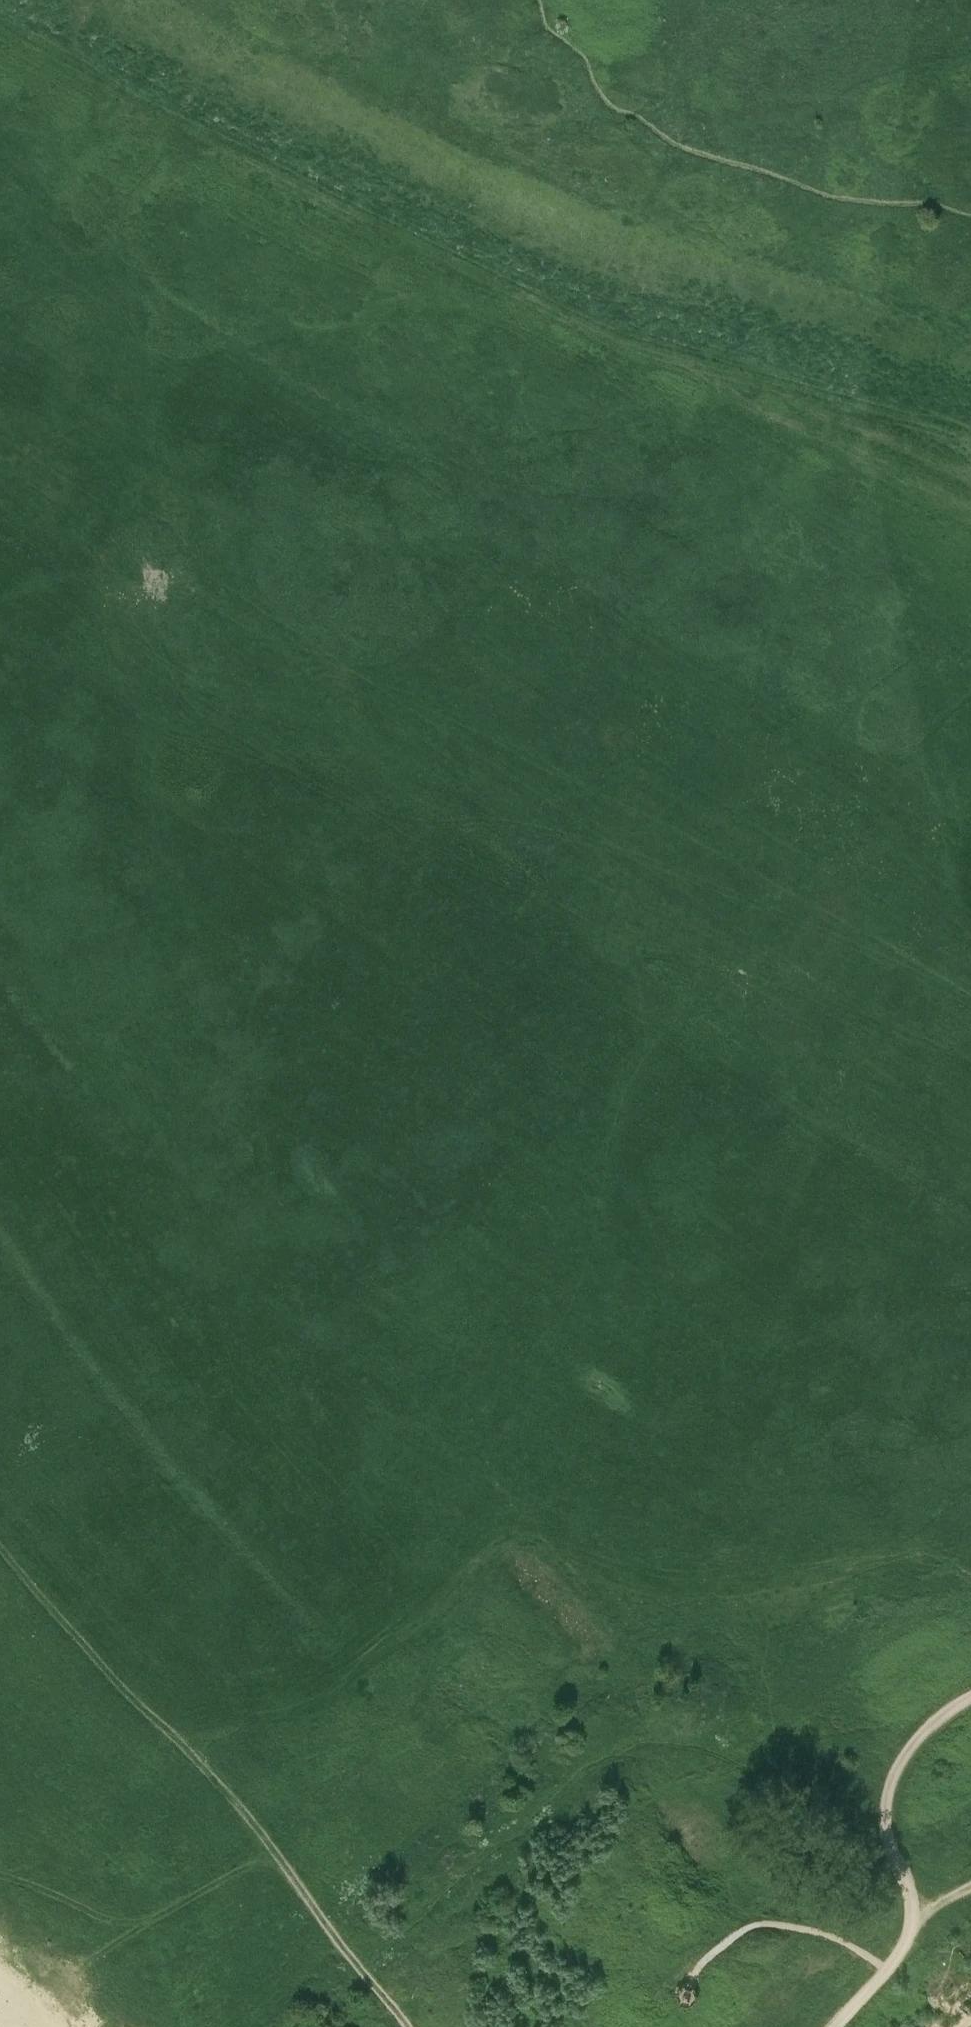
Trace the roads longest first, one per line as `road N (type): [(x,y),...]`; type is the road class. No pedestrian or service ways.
road 1 (track): [(832,2026),(909,1933),(912,1902),(890,1841)]
road 2 (track): [(890,1841),(896,1783),(915,1751),(970,1706)]

